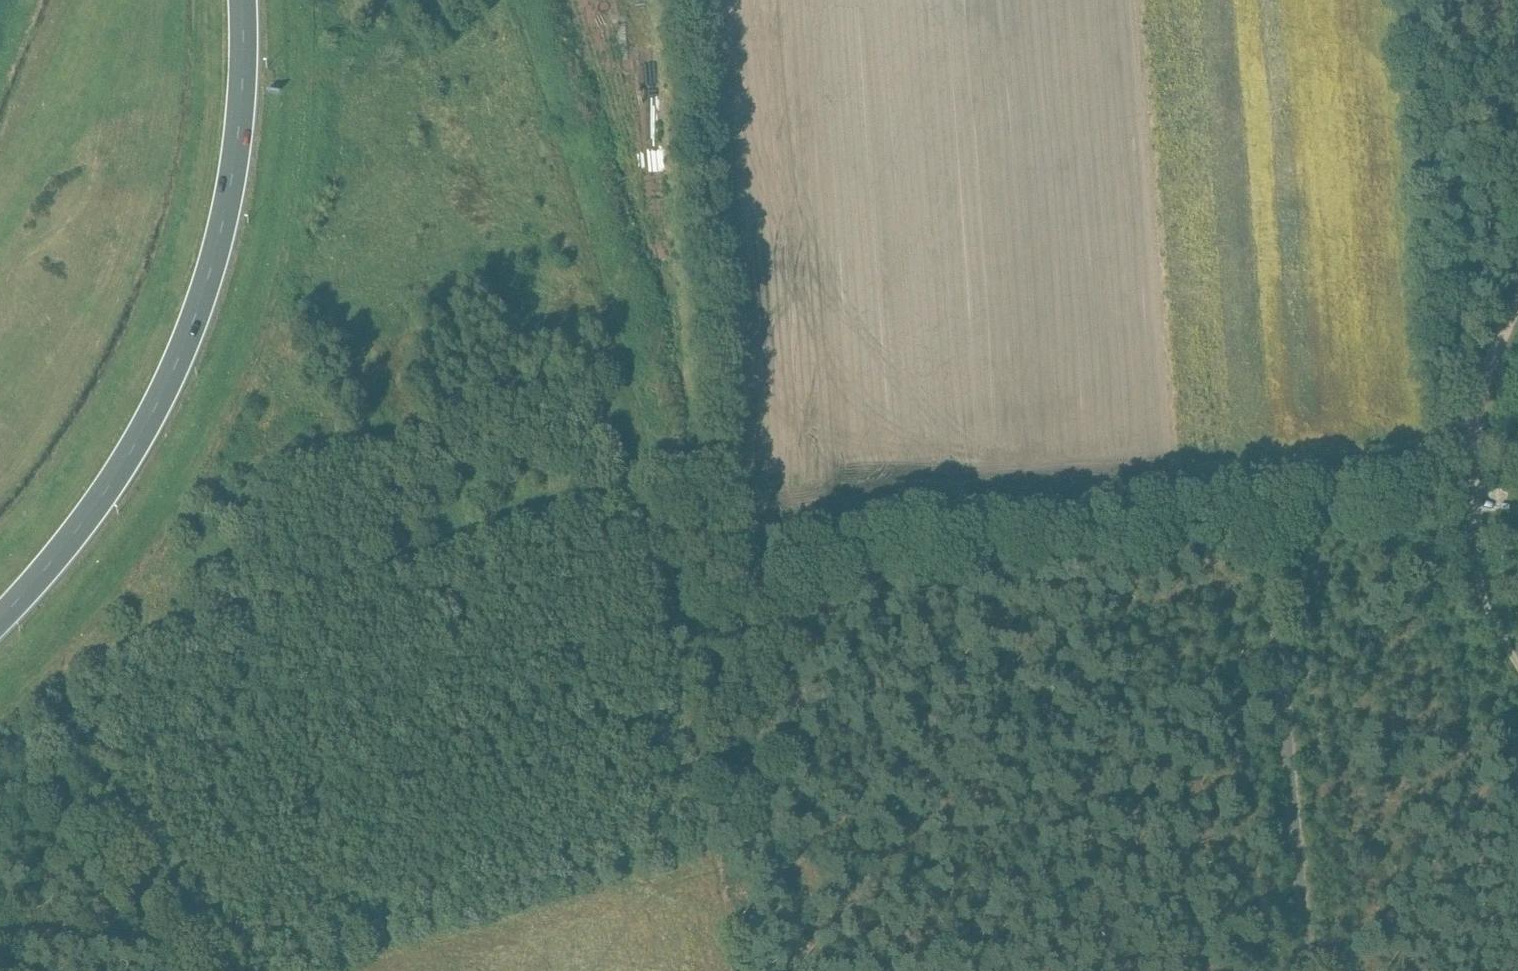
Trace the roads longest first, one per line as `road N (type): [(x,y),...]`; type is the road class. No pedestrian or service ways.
road 1 (motorway): [(0,614),(59,553),(124,464),(212,277),(243,113),(244,0)]
road 2 (track): [(1517,664),(1481,588),(1470,485)]
road 3 (unclassified): [(1470,485),(1484,388),(1517,311)]

